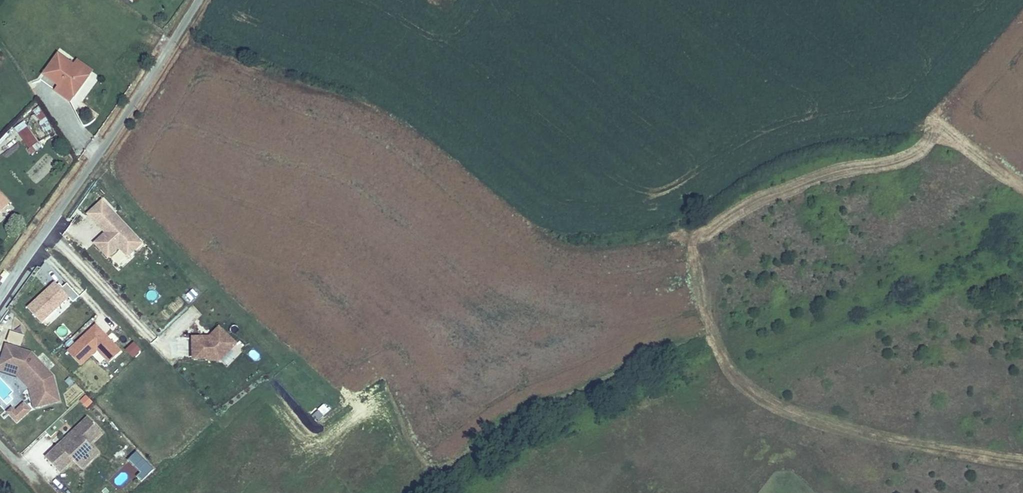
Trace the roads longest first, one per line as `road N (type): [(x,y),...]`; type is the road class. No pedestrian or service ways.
road 1 (unclassified): [(0,296),(198,0)]

